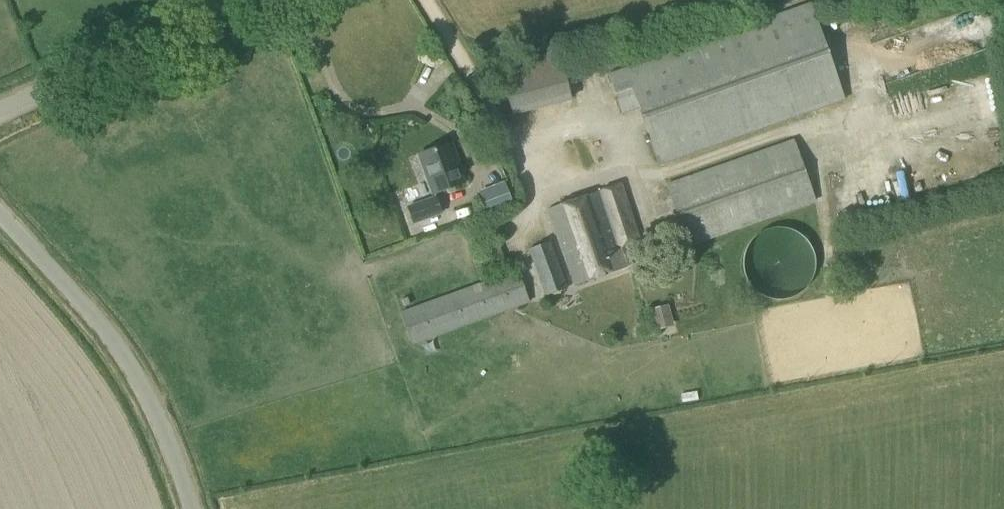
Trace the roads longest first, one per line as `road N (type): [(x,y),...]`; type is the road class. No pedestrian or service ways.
road 1 (unclassified): [(191,508),(120,355),(0,216)]
road 2 (unclassified): [(0,116),(251,0)]

